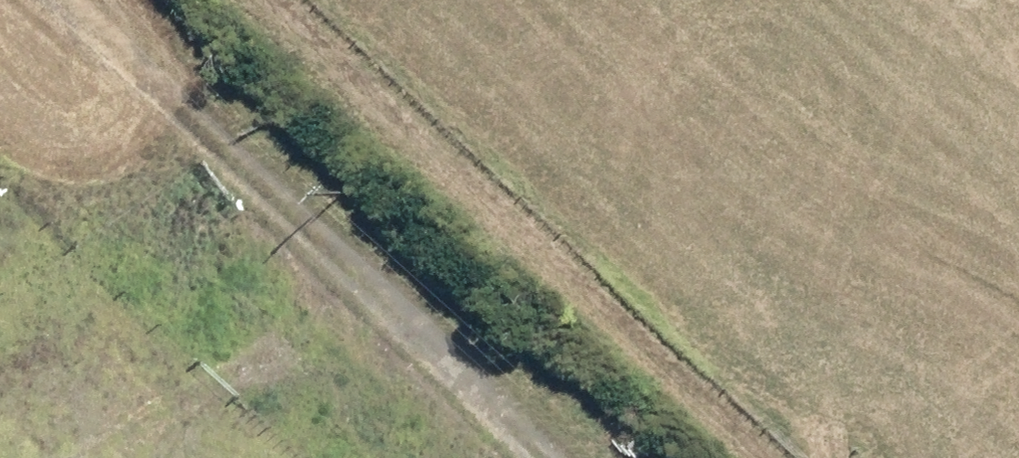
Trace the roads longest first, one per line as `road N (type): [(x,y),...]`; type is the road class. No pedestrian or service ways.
road 1 (track): [(564,457),(67,0)]
road 2 (track): [(261,0),(753,457)]

